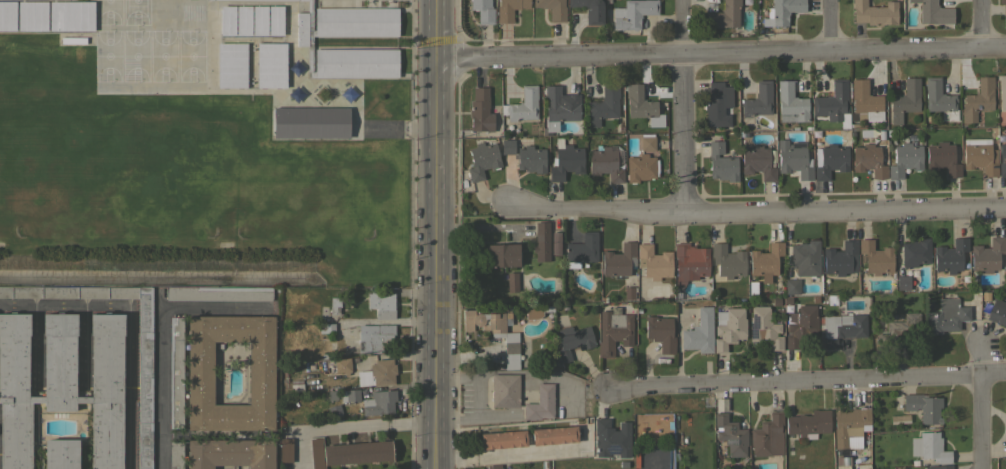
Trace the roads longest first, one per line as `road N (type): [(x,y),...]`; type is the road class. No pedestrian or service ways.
road 1 (residential): [(435,62),(1005,45)]
road 2 (residential): [(504,208),(1005,207)]
road 3 (secondary): [(435,423),(436,0)]
road 4 (residential): [(610,388),(1005,376)]
road 5 (residential): [(159,468),(160,306),(270,306)]
road 6 (residential): [(683,212),(683,0)]
road 7 (residential): [(979,468),(982,337)]

